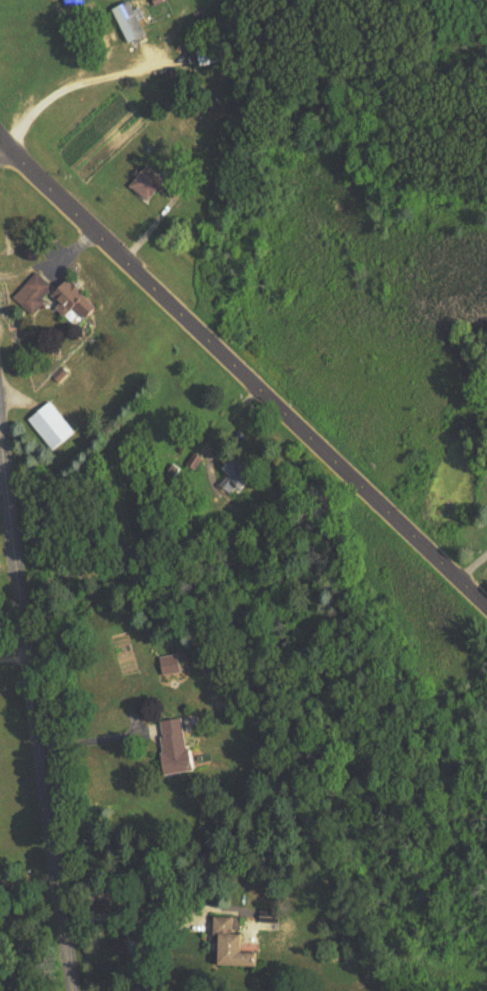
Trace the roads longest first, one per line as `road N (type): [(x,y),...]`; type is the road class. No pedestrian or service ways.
road 1 (secondary): [(486,609),(0,137)]
road 2 (residential): [(79,990),(0,407)]

